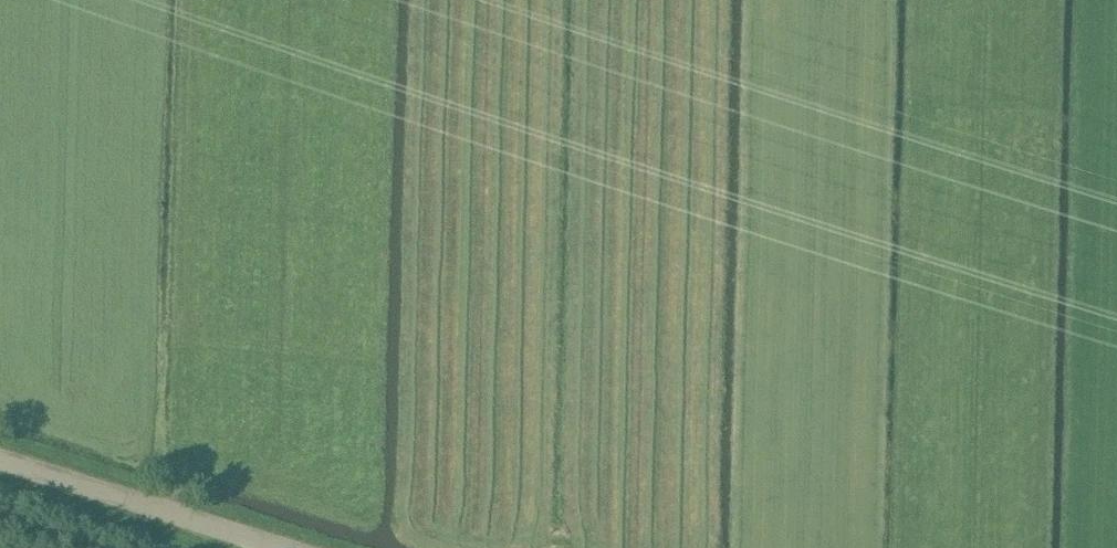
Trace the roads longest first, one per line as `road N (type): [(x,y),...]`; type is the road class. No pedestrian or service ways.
road 1 (unclassified): [(0,463),(275,547)]

